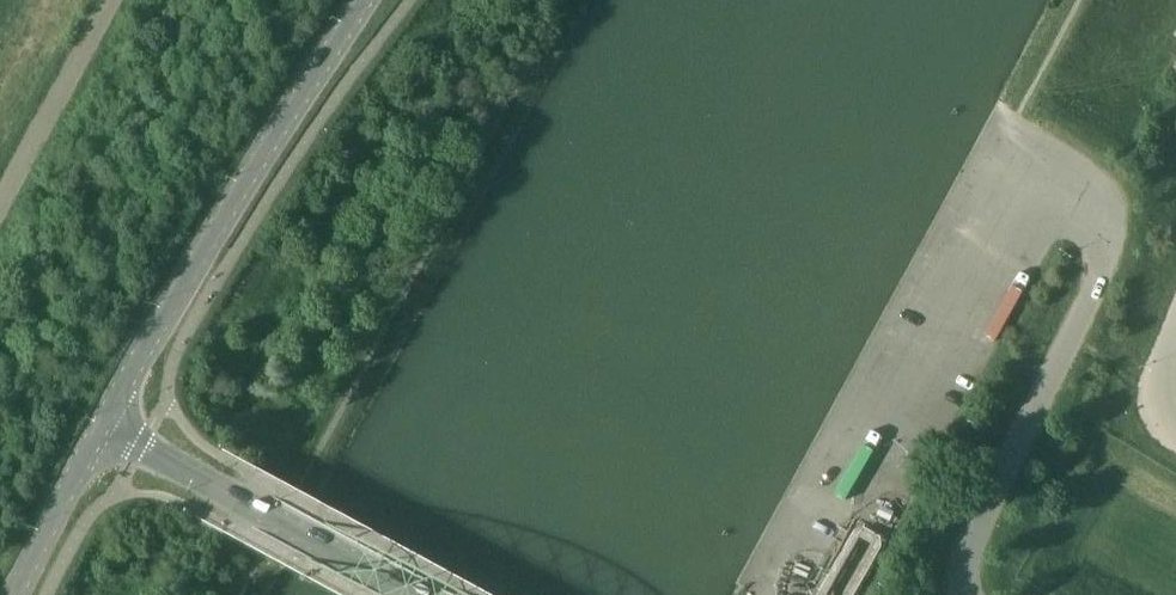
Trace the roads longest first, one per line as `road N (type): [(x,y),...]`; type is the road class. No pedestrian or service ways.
road 1 (unclassified): [(965,594),(965,563),(1110,241),(1101,205),(1064,174),(1029,180),(1000,207),(764,594)]
road 2 (tertiary): [(102,425),(358,0)]
road 3 (tertiary): [(414,594),(102,425)]
road 4 (unclassified): [(0,198),(108,0)]
road 5 (tertiary): [(12,594),(102,425)]

